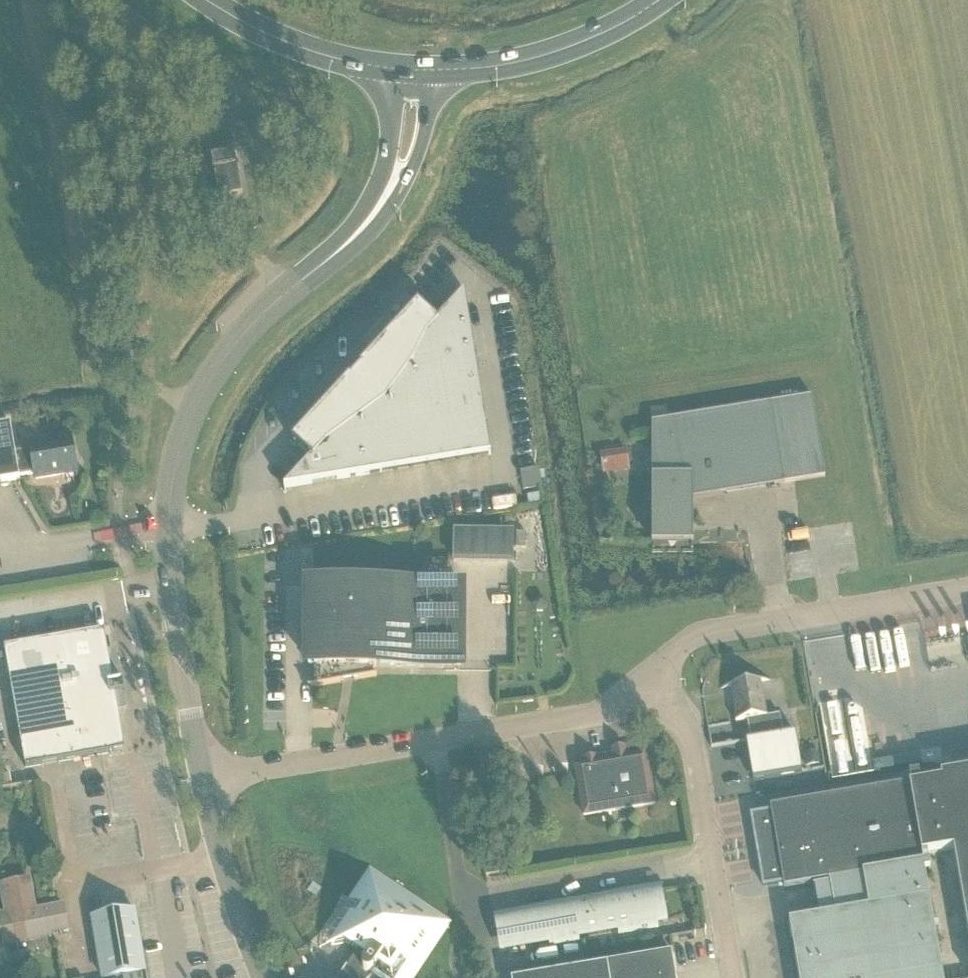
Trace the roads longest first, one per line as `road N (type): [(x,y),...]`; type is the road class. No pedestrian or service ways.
road 1 (tertiary): [(202,778),(169,571),(177,457),(225,357),(328,259)]
road 2 (unclassified): [(657,706),(202,778)]
road 3 (unclassified): [(657,706),(668,655),(699,634),(967,587)]
road 4 (unclassified): [(734,977),(695,748),(683,719),(657,706)]
road 5 (secondary): [(431,69),(550,52),(658,0)]
road 6 (tertiary): [(328,259),(368,236),(407,181),(430,113),(431,69)]
road 7 (tertiary): [(266,977),(202,778)]
road 8 (tertiary): [(391,68),(382,172),(328,259)]
road 9 (secondary): [(391,68),(300,46),(208,0)]

